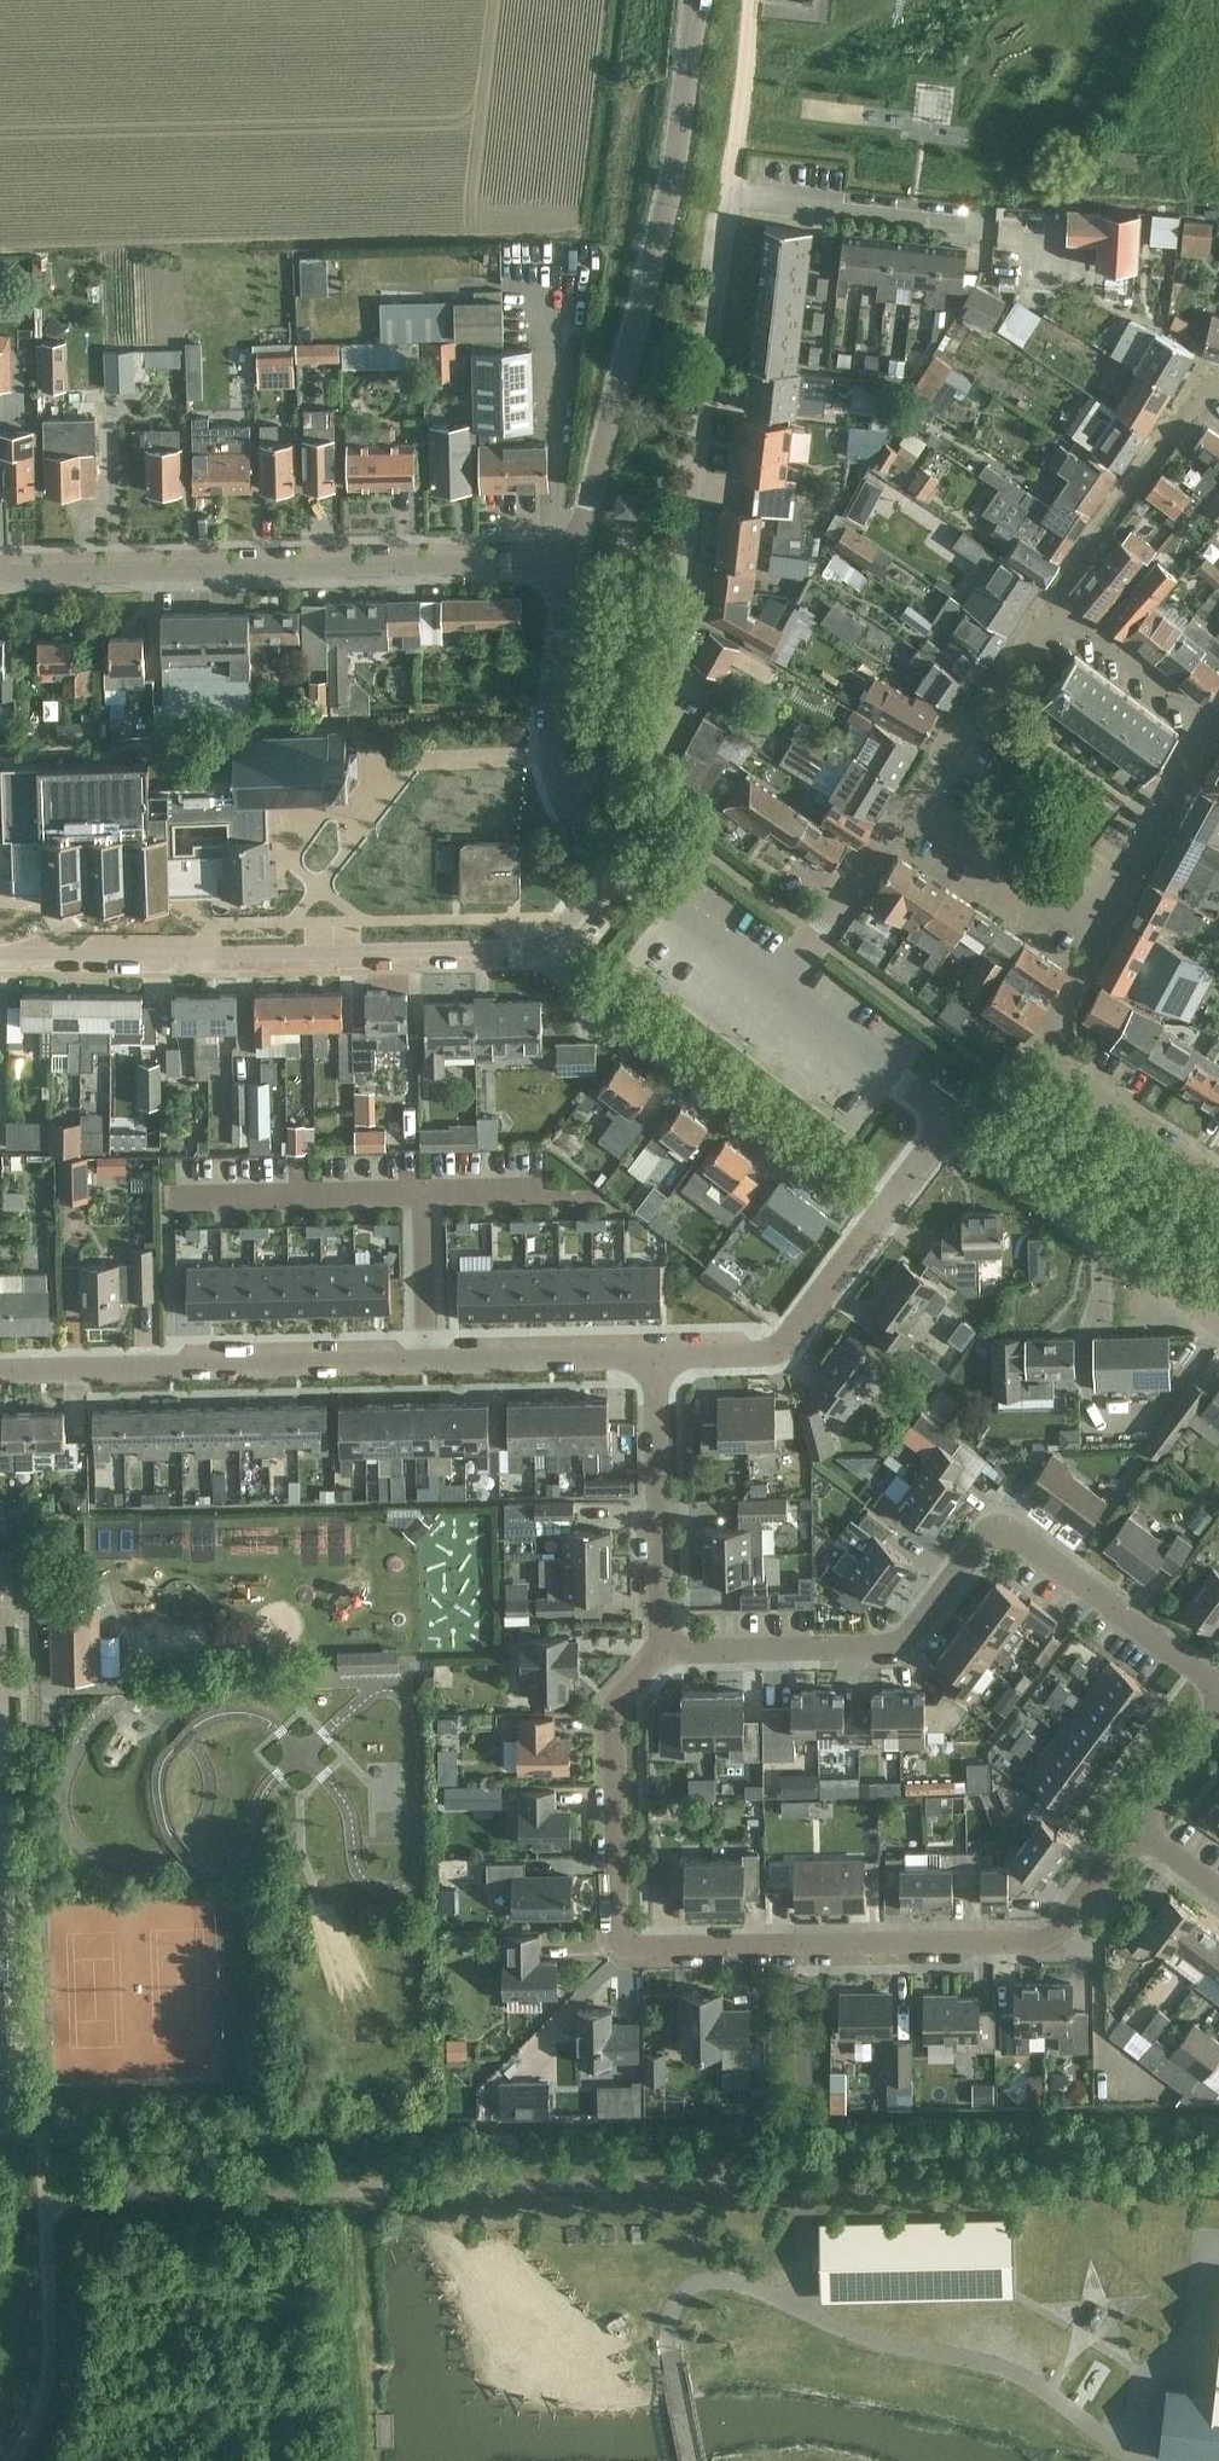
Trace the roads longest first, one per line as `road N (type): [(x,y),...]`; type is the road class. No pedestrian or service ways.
road 1 (residential): [(660,1654),(619,1702),(624,1945),(1063,1938),(1139,1836)]
road 2 (residential): [(1218,1692),(995,1518),(897,1647),(660,1654)]
road 3 (residential): [(0,1373),(656,1358)]
road 4 (residential): [(558,781),(609,778),(650,746),(668,693),(726,205)]
road 5 (tertiary): [(570,562),(657,243),(694,0)]
road 6 (tertiary): [(0,575),(570,562)]
road 7 (residential): [(0,953),(531,950)]
road 8 (residential): [(531,950),(876,1213)]
road 9 (residential): [(1218,1171),(1037,1038),(1095,940)]
road 10 (residential): [(1218,1322),(951,1120)]
road 11 (residential): [(660,1654),(656,1358)]
road 12 (residential): [(656,1358),(769,1356),(876,1213)]
road 13 (residential): [(1041,613),(1199,393),(1218,388)]
road 14 (residential): [(726,205),(740,194),(998,220)]
road 15 (residential): [(1095,940),(1215,737)]
road 16 (residential): [(1095,940),(912,802)]
road 17 (residential): [(912,802),(1041,613)]
road 18 (residential): [(778,986),(912,802)]
road 19 (residential): [(558,781),(570,562)]
road 20 (residential): [(951,1120),(778,986)]
road 21 (residential): [(778,986),(610,853)]
road 22 (residential): [(1215,737),(1041,613)]
road 23 (residential): [(726,205),(750,0)]
road 24 (residential): [(1139,1836),(1218,1726)]
road 25 (residential): [(531,950),(572,922),(610,853)]

